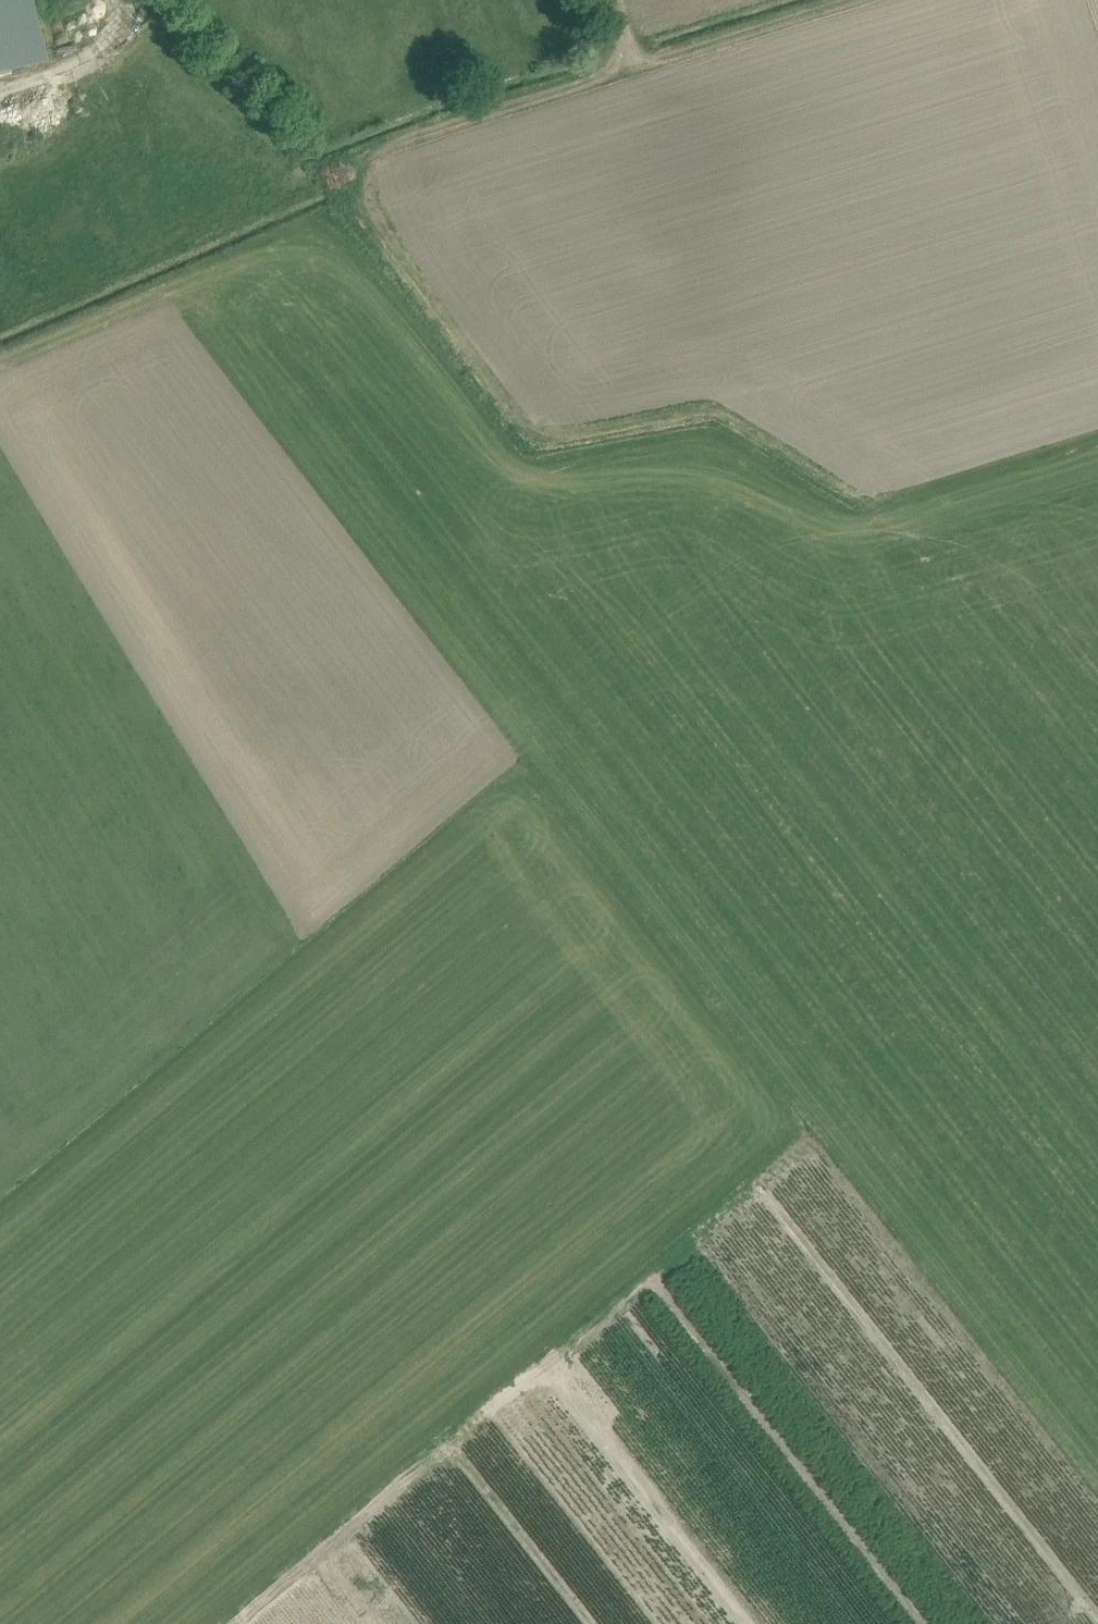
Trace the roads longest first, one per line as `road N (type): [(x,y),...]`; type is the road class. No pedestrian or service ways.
road 1 (track): [(879,0),(635,59),(616,0)]
road 2 (track): [(116,0),(120,11),(108,44),(72,68),(0,92)]

